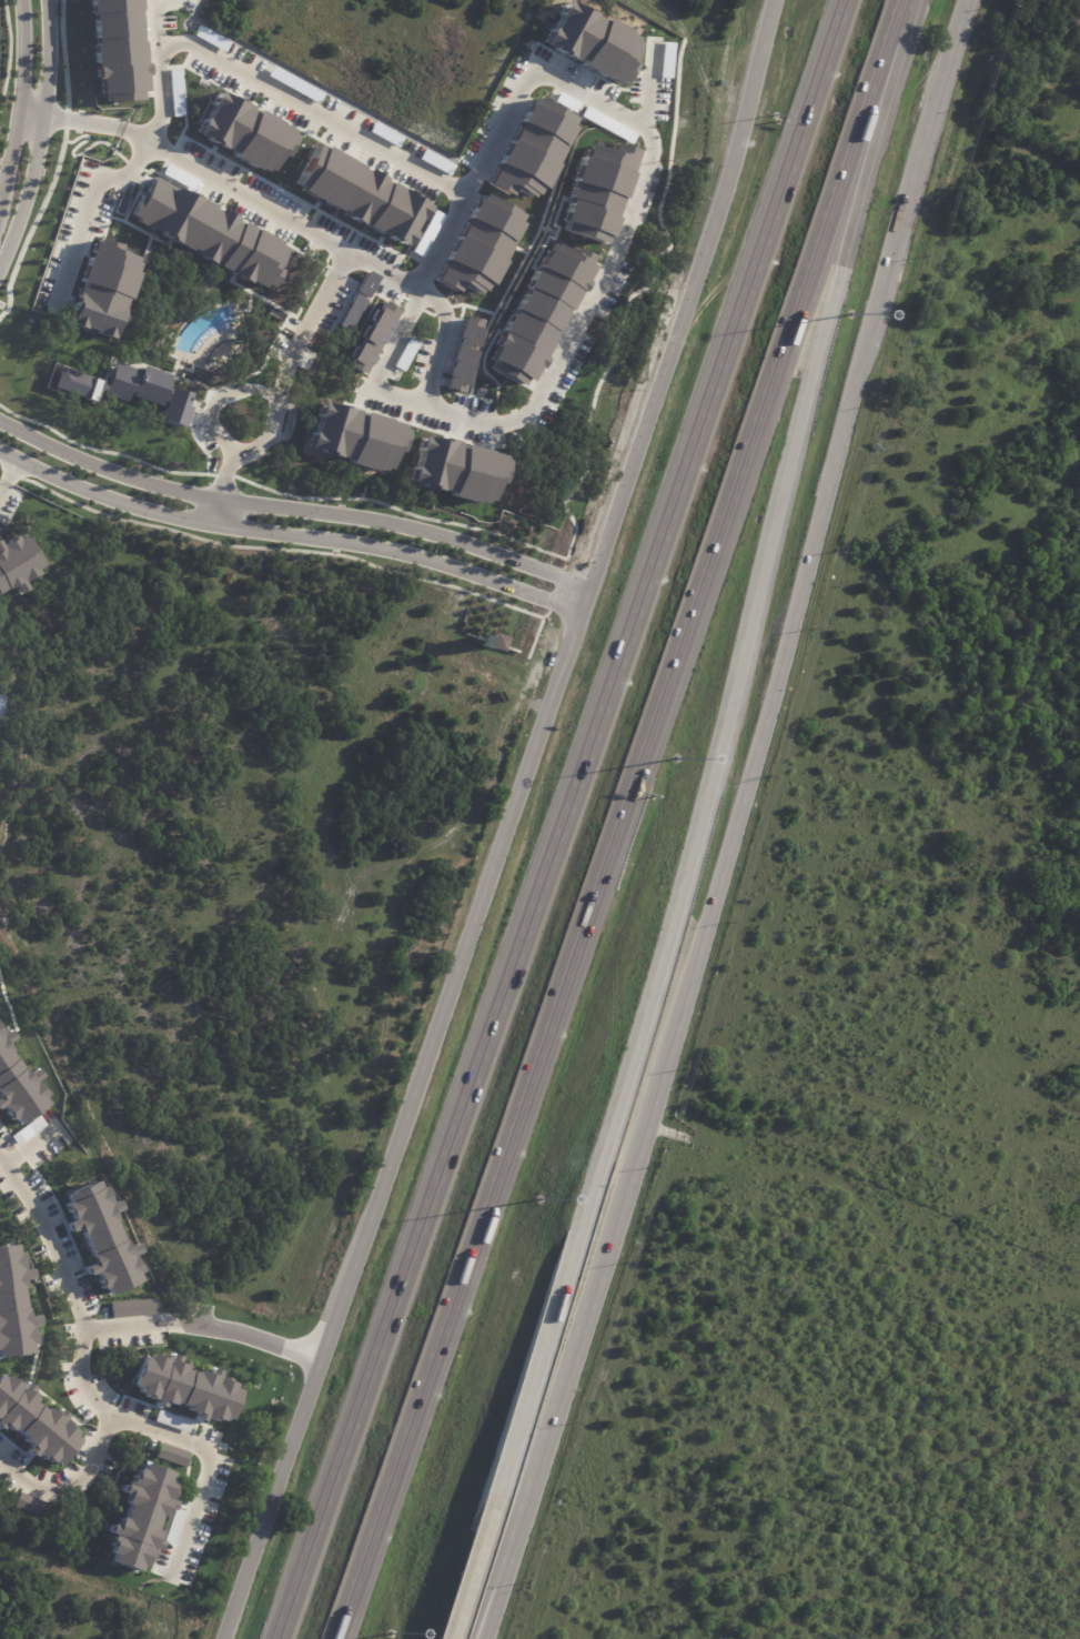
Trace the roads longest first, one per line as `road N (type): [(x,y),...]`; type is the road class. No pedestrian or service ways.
road 1 (motorway): [(329,1638),(771,362),(905,0)]
road 2 (secondary): [(769,0),(726,170),(637,438),(218,1638)]
road 3 (motorway): [(841,0),(275,1632)]
road 4 (secondary): [(474,1638),(721,878),(870,313),(963,0)]
road 5 (motorway): [(453,1638),(638,1042),(711,771)]
road 6 (tertiary): [(0,447),(150,509),(400,551),(576,609)]
road 7 (motorway): [(711,771),(837,264)]
road 8 (tertiary): [(586,579),(447,531),(223,499)]
road 9 (motorway): [(837,264),(907,0)]
road 10 (tertiary): [(0,263),(43,121),(49,0)]
road 11 (motorway): [(461,1638),(557,1401)]
road 12 (tertiary): [(223,499),(113,470),(0,413)]
road 13 (tertiary): [(17,0),(21,46),(0,193)]

